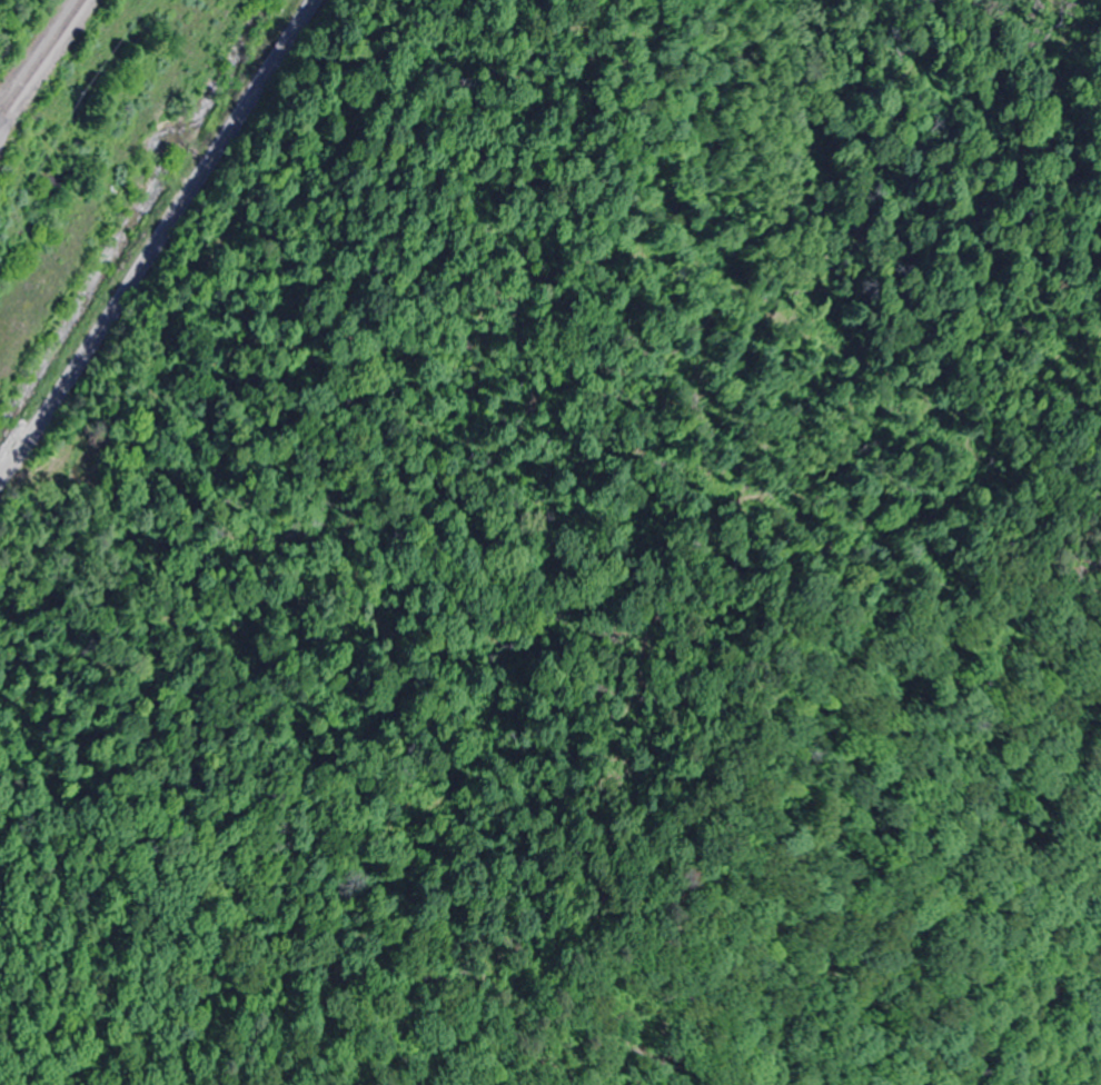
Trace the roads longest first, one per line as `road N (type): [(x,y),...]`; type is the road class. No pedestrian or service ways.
road 1 (tertiary): [(0,485),(322,0)]

